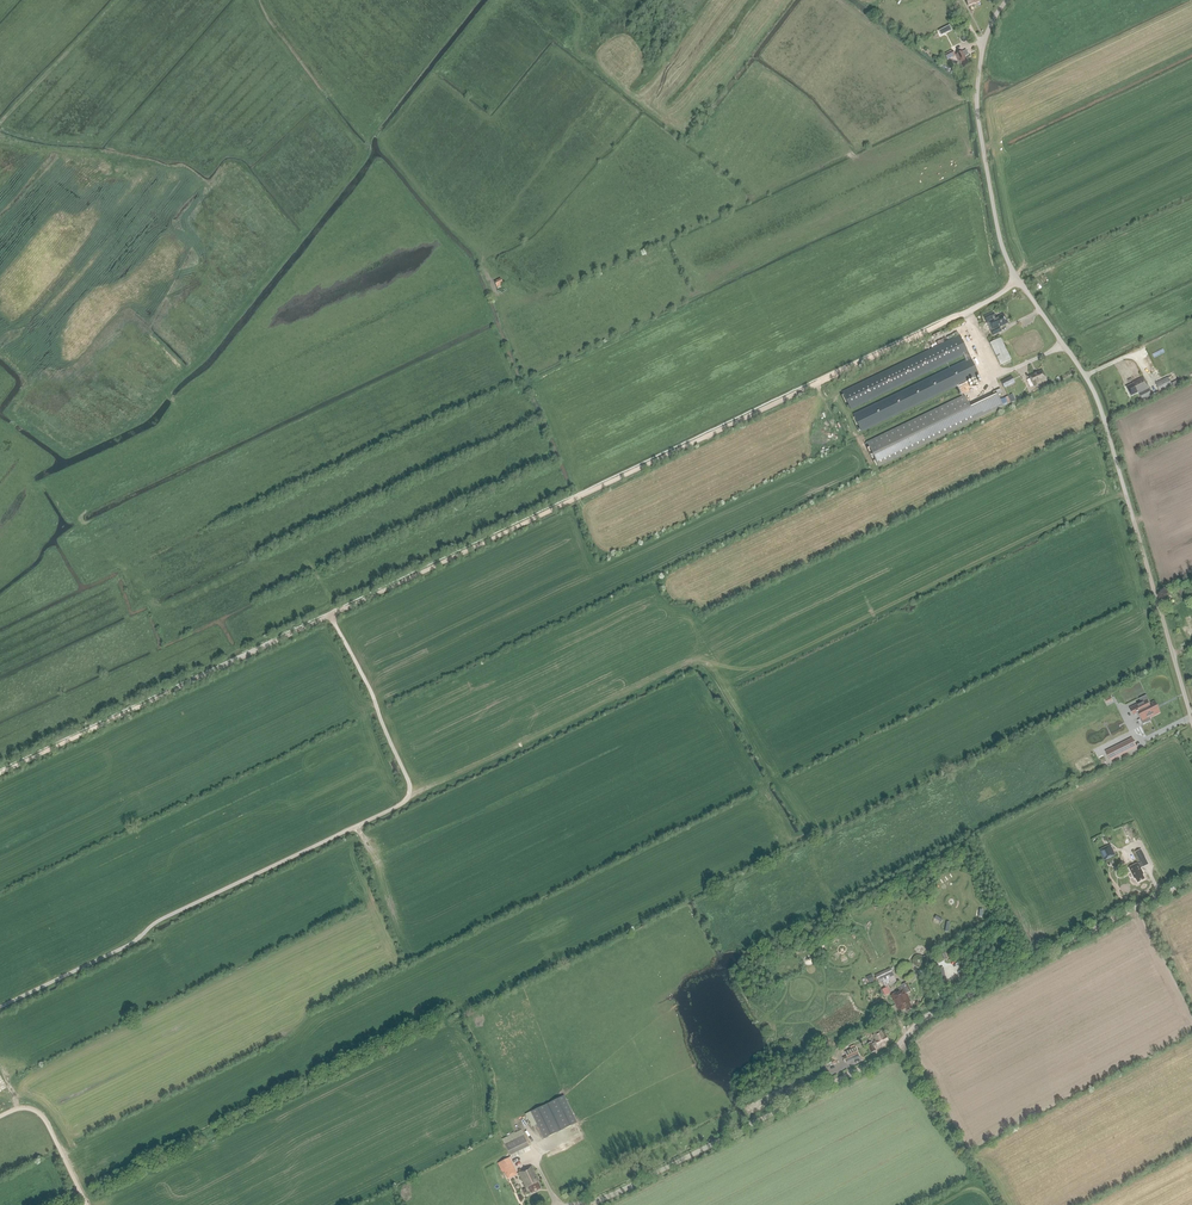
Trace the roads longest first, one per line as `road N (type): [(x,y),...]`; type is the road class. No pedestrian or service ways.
road 1 (track): [(0,773),(964,314)]
road 2 (unclassified): [(1191,879),(942,1008),(883,1057),(612,1194),(571,1204)]
road 3 (unclassified): [(1191,719),(1093,390),(1018,281)]
road 4 (unclassified): [(1018,281),(1002,248),(978,116),(982,45),(1006,0)]

